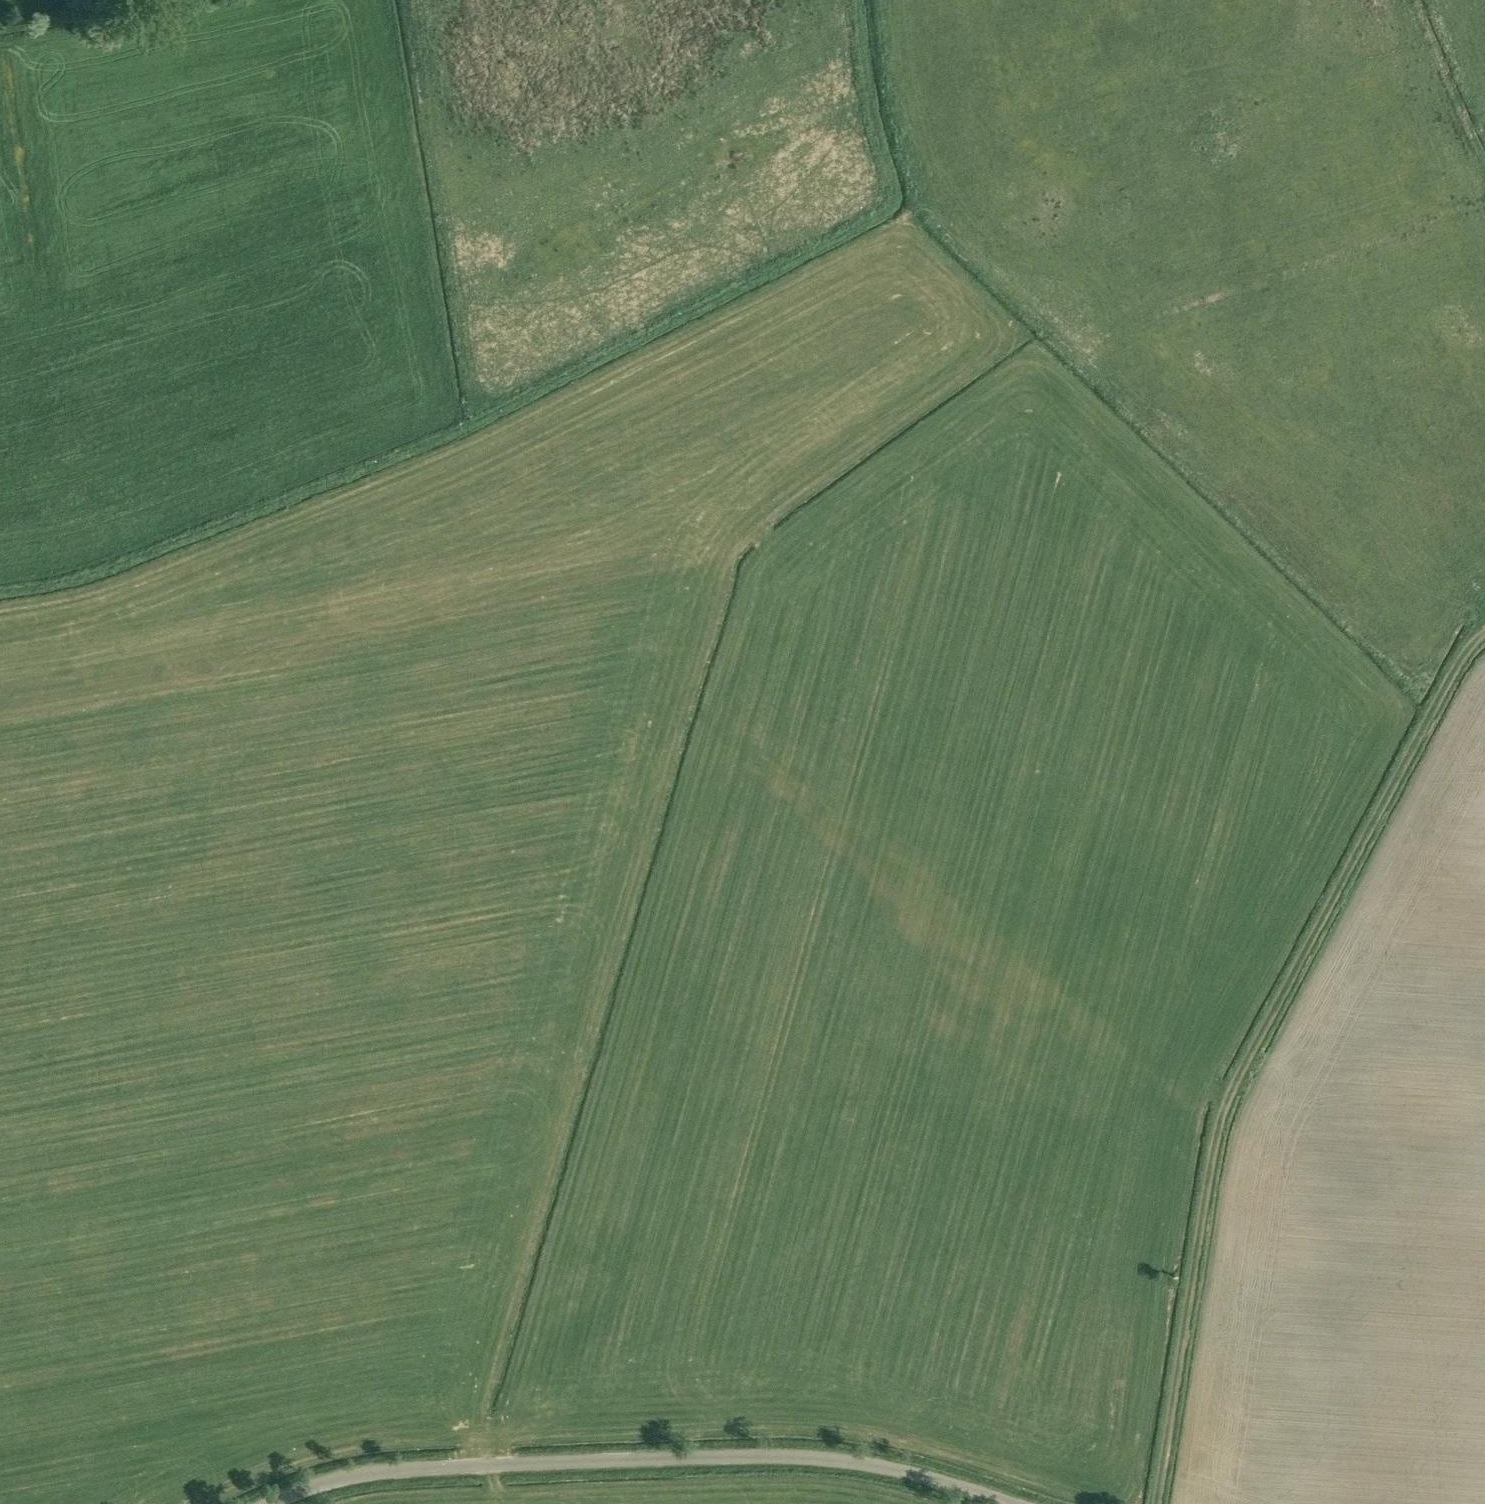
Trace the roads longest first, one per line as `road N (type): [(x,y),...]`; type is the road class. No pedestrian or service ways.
road 1 (track): [(1156,1503),(1214,1140),(1230,1097),(1459,662),(1484,632)]
road 2 (unclassified): [(267,1503),(391,1469),(754,1456),(858,1461),(1015,1503)]

